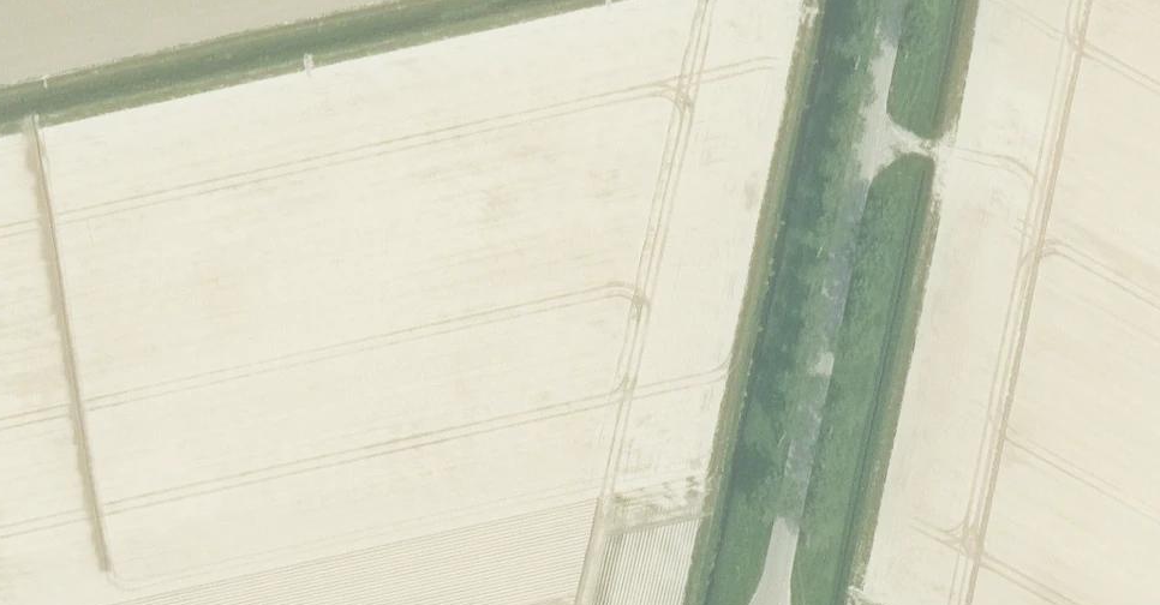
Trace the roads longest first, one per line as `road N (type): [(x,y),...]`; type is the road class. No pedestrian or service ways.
road 1 (unclassified): [(772,604),(894,0)]

